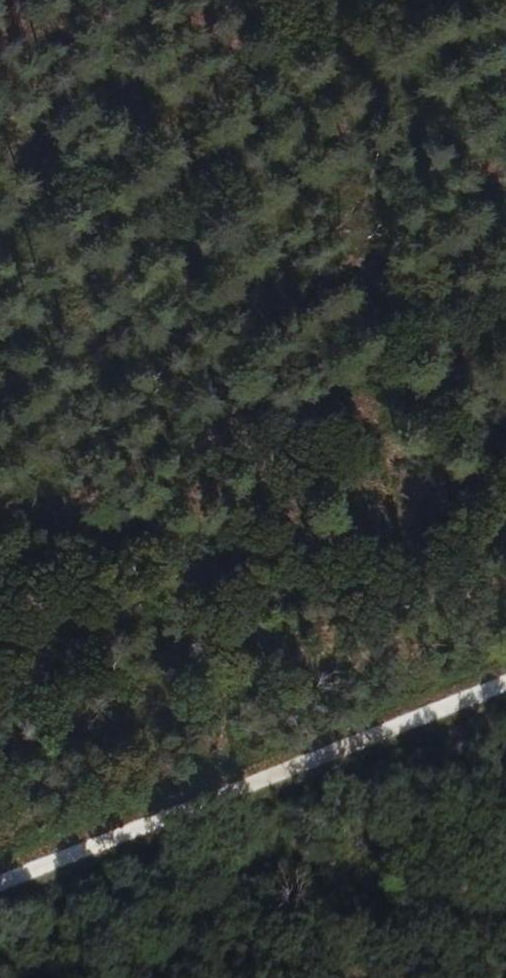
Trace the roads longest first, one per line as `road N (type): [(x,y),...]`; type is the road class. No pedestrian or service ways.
road 1 (track): [(505,684),(0,885)]

